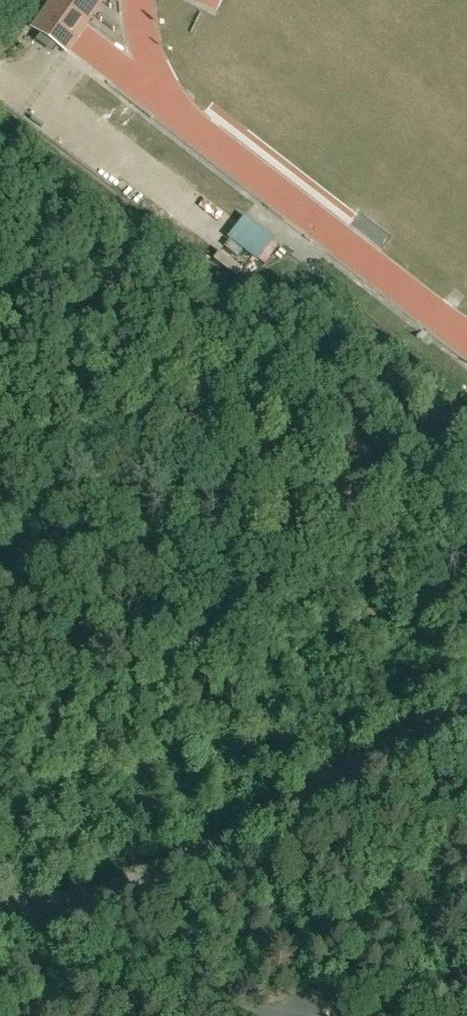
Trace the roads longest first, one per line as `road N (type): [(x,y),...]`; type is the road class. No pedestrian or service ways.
road 1 (unclassified): [(466,710),(165,869),(104,894),(0,904)]

